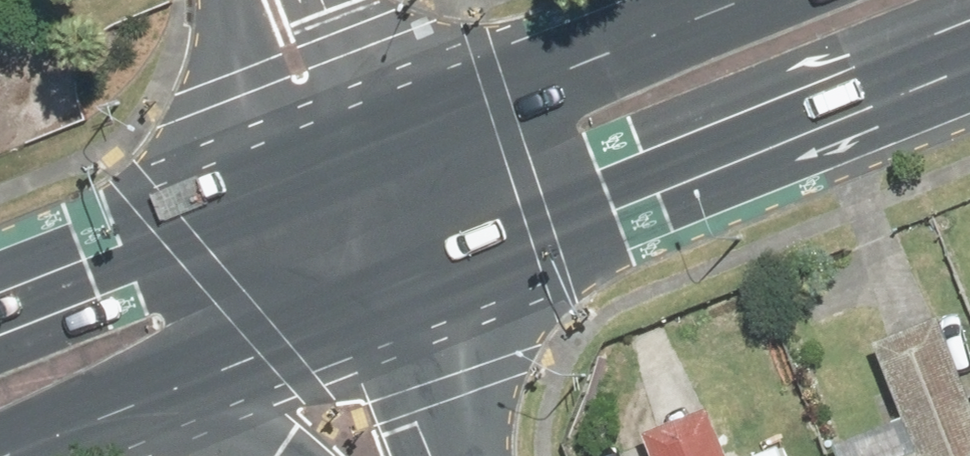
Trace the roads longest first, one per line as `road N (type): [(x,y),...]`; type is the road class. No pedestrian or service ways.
road 1 (primary): [(0,287),(708,0)]
road 2 (primary): [(969,47),(375,283)]
road 3 (primary): [(375,283),(70,412)]
road 4 (primary): [(285,455),(226,425),(70,412)]
road 5 (tertiary): [(441,455),(375,283)]

